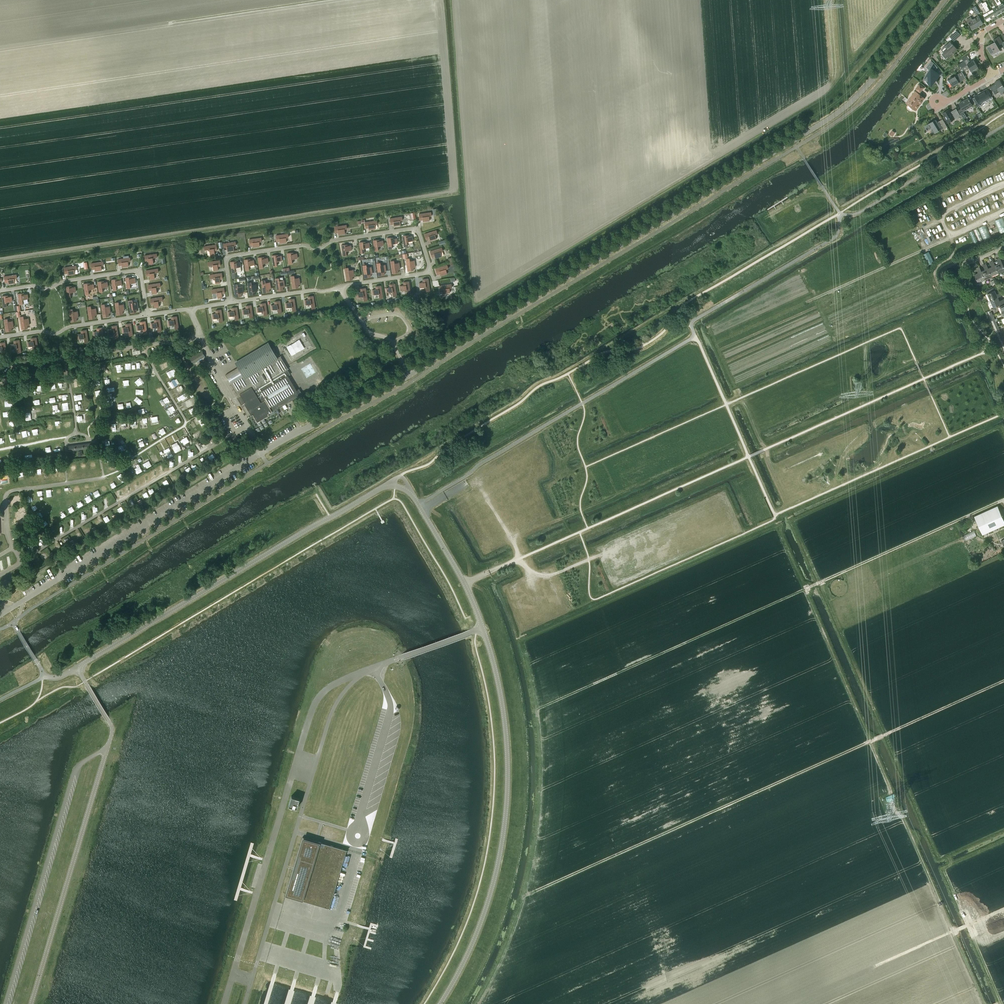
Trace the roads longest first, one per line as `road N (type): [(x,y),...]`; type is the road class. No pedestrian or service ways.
road 1 (unclassified): [(0,616),(817,126),(857,96),(938,0)]
road 2 (track): [(528,896),(1003,680)]
road 3 (track): [(541,707),(1003,500)]
road 4 (unclassified): [(482,629),(499,681),(509,769),(500,857),(474,943),(441,1003)]
road 5 (unclassified): [(31,1003),(112,733),(77,668)]
road 6 (unclassified): [(77,668),(381,488)]
road 7 (track): [(793,1003),(1003,910)]
road 8 (track): [(104,476),(186,422),(142,346)]
road 9 (track): [(173,25),(332,0)]
road 10 (unclassified): [(409,491),(482,629)]
road 11 (track): [(809,301),(950,237)]

